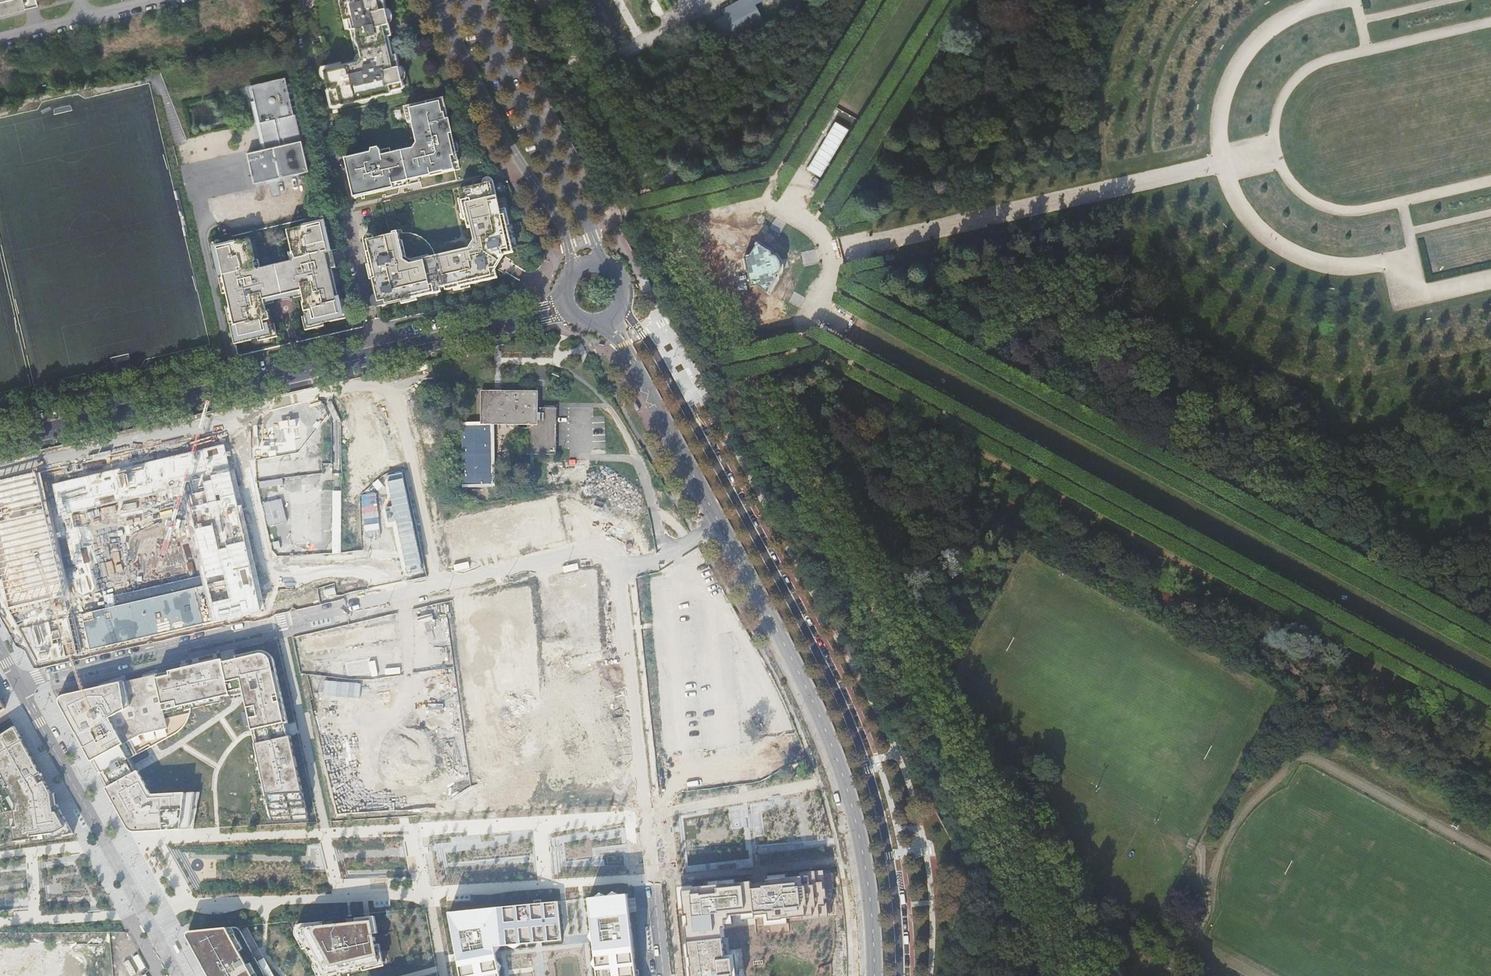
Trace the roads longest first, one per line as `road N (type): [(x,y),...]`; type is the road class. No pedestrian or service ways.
road 1 (track): [(1082,975),(542,0)]
road 2 (track): [(1490,711),(812,344)]
road 3 (track): [(835,288),(1490,649)]
road 4 (secondary): [(900,975),(890,855),(851,723),(623,306)]
road 5 (secondary): [(604,322),(670,420),(845,774),(868,877),(875,975)]
road 6 (residential): [(600,547),(17,681)]
road 7 (unknown): [(488,823),(393,383)]
road 8 (unclassified): [(379,354),(0,441)]
road 9 (residential): [(379,354),(298,0)]
road 10 (residential): [(17,681),(179,975)]
road 11 (secondary): [(434,0),(554,217),(570,272)]
road 12 (secondary): [(609,269),(473,0)]
road 13 (track): [(831,253),(1110,190)]
road 14 (unknown): [(600,547),(622,593),(646,814)]
road 15 (track): [(831,253),(804,208),(766,187),(730,188),(605,222)]
road 16 (track): [(814,219),(948,0)]
road 17 (track): [(1490,182),(1352,212),(1331,209),(1286,177),(1273,150)]
road 18 (track): [(1415,260),(1339,267),(1303,254),(1249,214),(1225,163)]
road 19 (track): [(1225,163),(1221,128),(1242,65),(1278,27),(1339,0)]
road 20 (track): [(882,0),(766,187)]
road 21 (track): [(692,376),(812,344),(835,288),(831,253)]
road 22 (unclassified): [(562,304),(379,354)]
road 23 (residential): [(646,814),(664,975)]
road 24 (residential): [(0,39),(157,0)]
road 25 (track): [(1273,150),(1277,113),(1295,80),(1370,52)]
road 26 (track): [(1370,52),(1490,24)]

